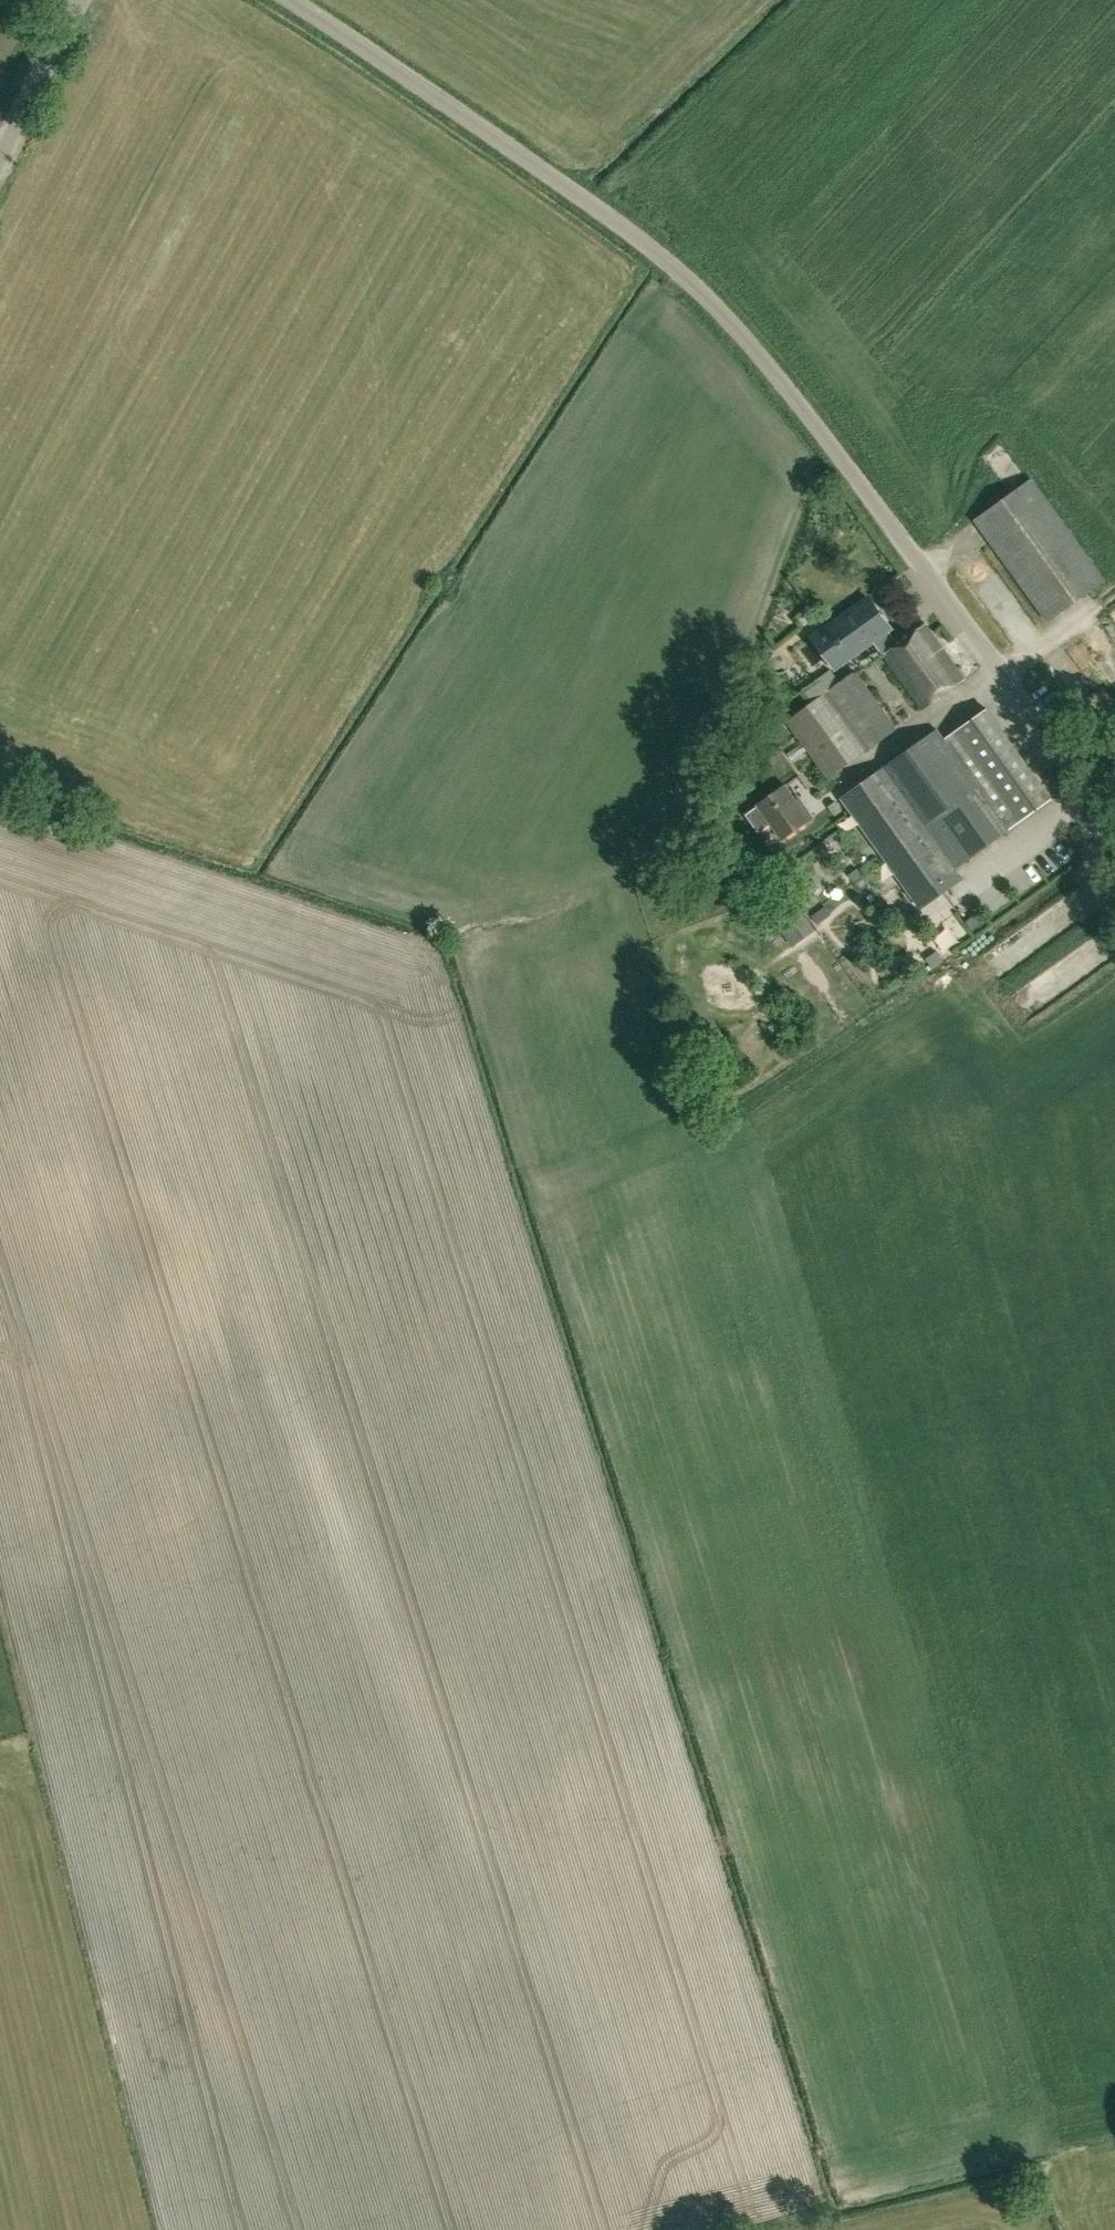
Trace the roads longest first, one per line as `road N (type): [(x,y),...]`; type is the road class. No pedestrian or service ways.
road 1 (unclassified): [(1114,824),(886,513),(701,287),(548,172),(289,0)]
road 2 (unclassified): [(0,159),(82,0)]

